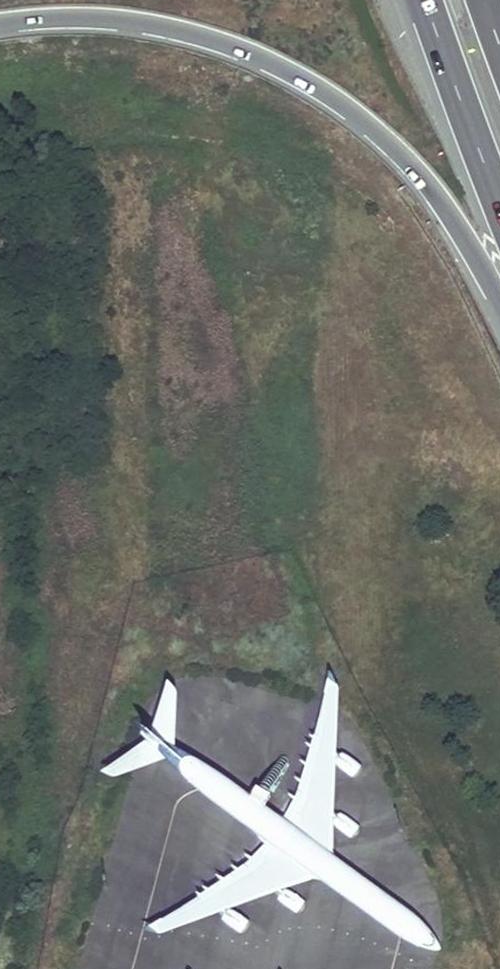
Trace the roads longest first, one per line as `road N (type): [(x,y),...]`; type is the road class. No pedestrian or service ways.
road 1 (trunk): [(0,25),(114,9),(257,44),(375,122),(453,220),(499,310)]
road 2 (trunk): [(426,0),(499,193)]

